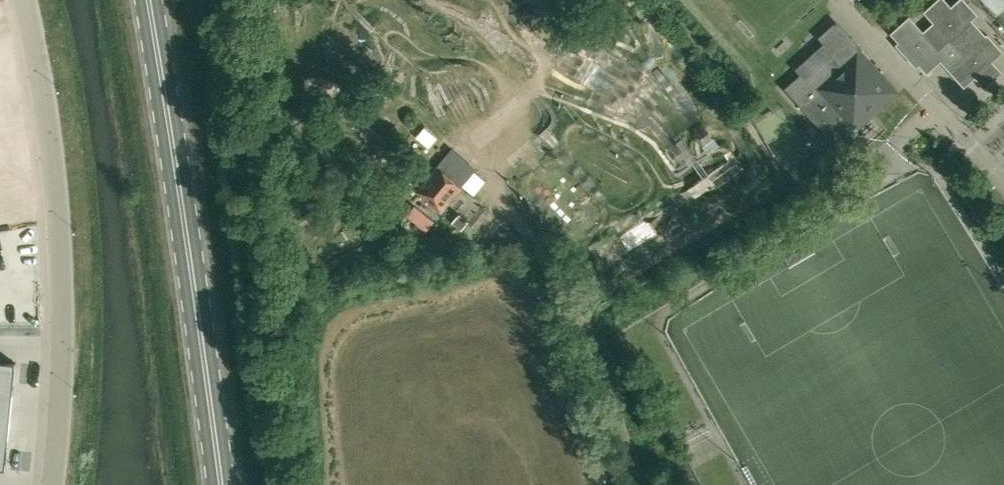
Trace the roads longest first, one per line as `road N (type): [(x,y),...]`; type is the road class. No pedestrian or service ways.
road 1 (primary): [(211,484),(138,0)]
road 2 (unclassified): [(23,0),(43,92),(59,258),(47,484)]
road 3 (track): [(645,484),(557,267),(508,209)]

